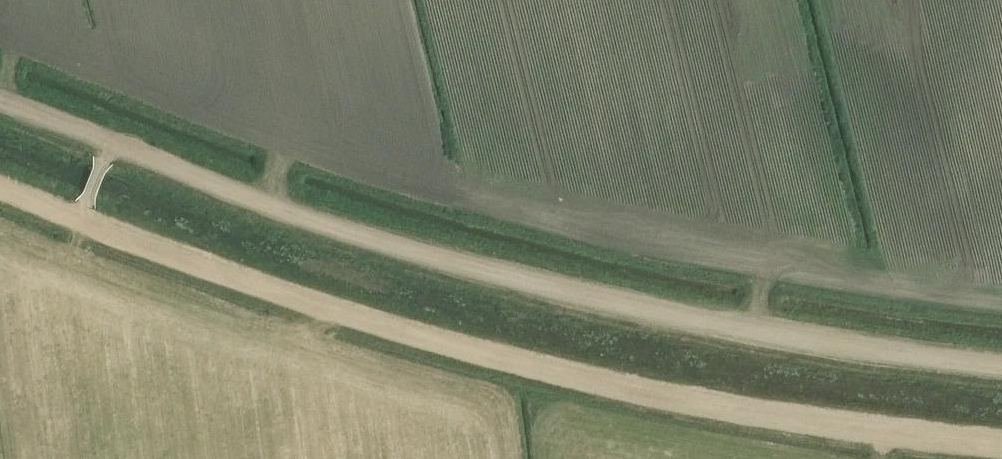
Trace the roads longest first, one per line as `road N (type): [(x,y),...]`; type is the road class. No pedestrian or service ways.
road 1 (track): [(1001,367),(834,343),(423,251),(182,174),(0,100)]
road 2 (track): [(0,185),(237,274),(541,366),(846,425),(1001,443)]

